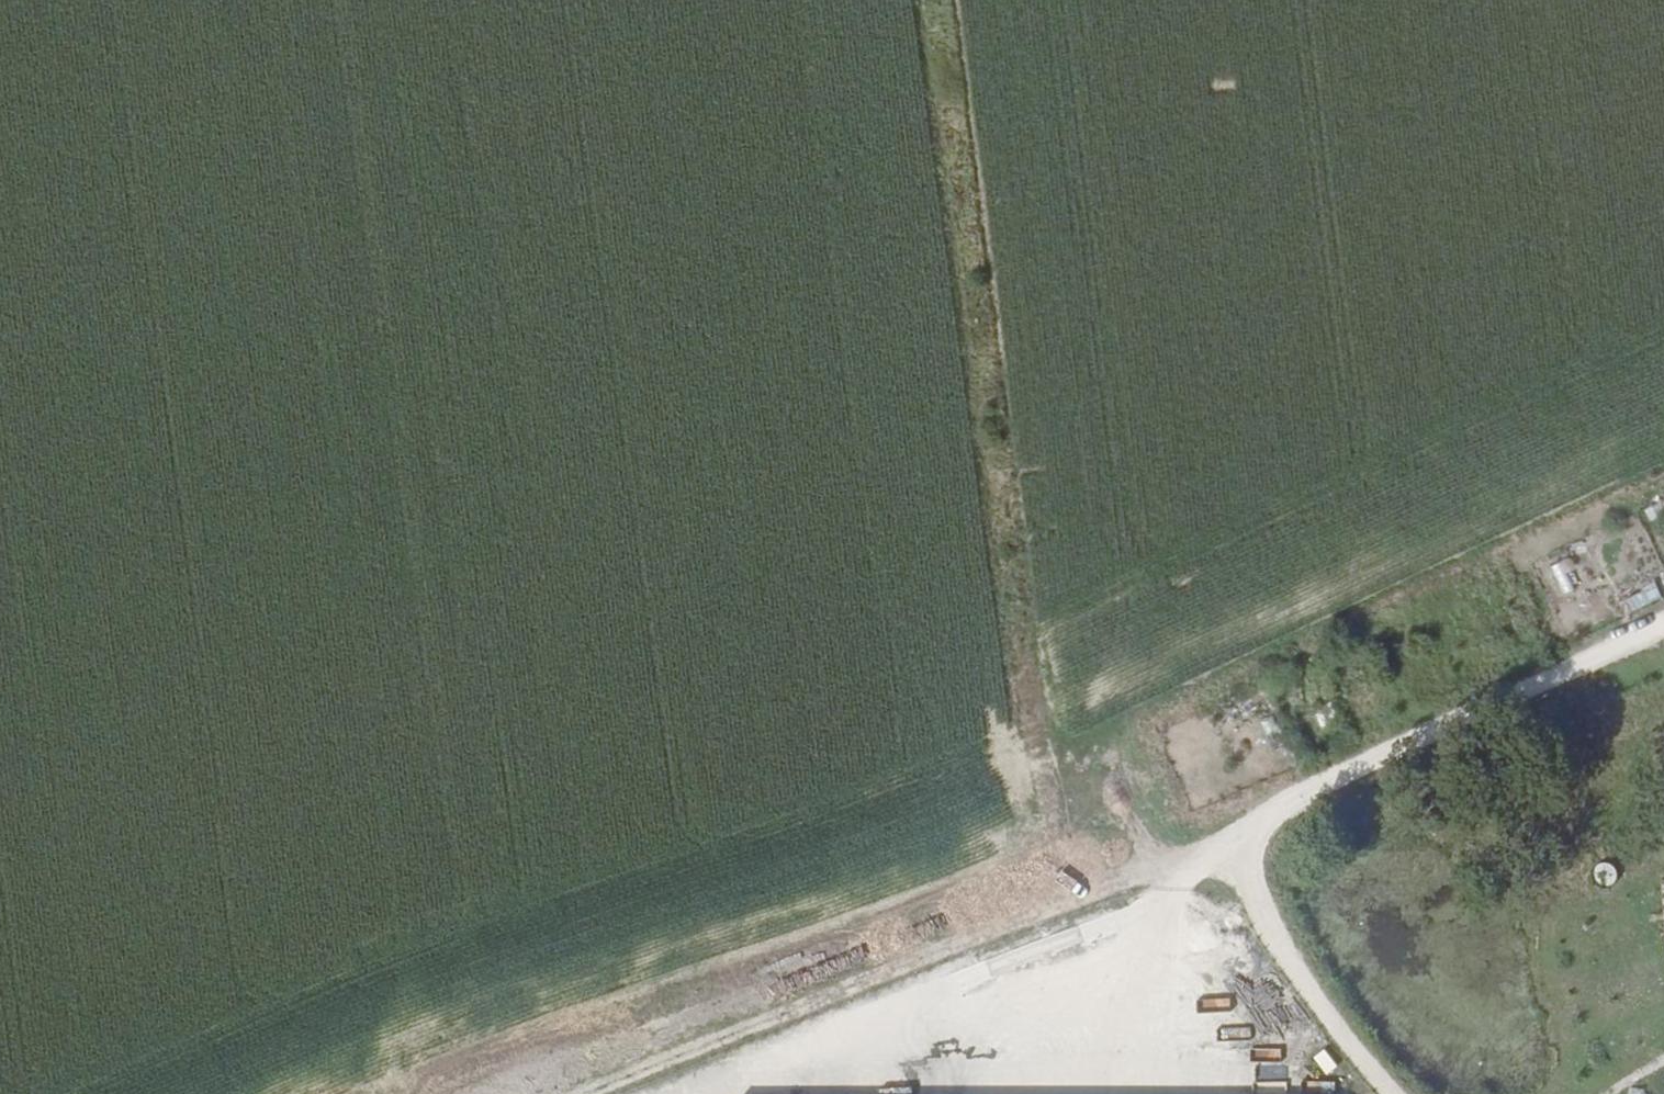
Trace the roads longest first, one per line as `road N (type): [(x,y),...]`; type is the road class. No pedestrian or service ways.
road 1 (track): [(1249,868),(1217,857),(1190,860),(601,1093)]
road 2 (track): [(1663,623),(1271,810),(1253,835),(1249,868)]
road 3 (track): [(1249,868),(1270,923),(1318,1005),(1387,1093)]

